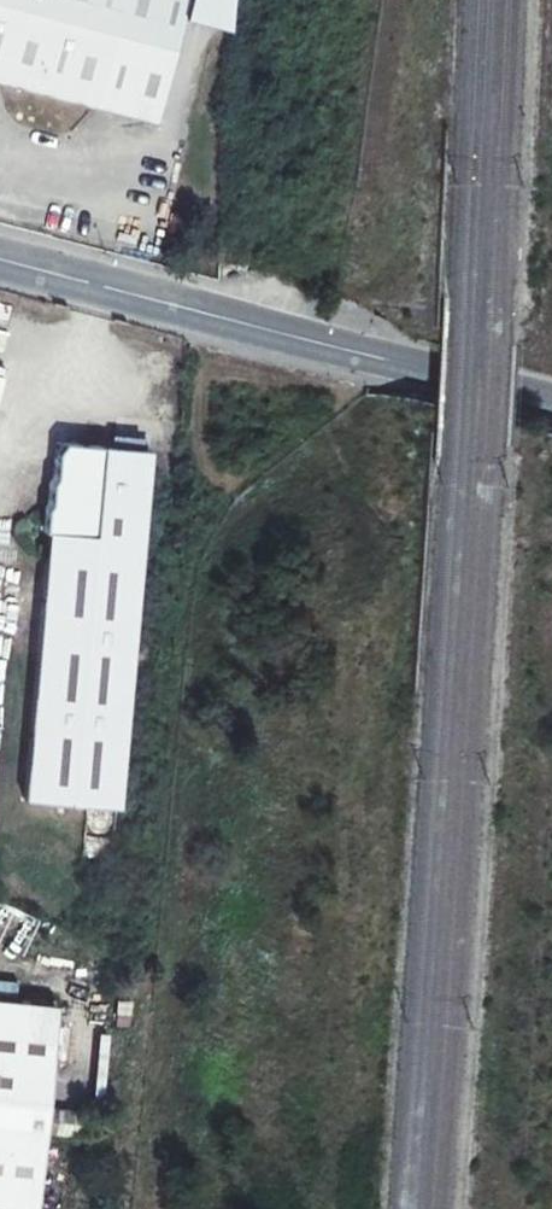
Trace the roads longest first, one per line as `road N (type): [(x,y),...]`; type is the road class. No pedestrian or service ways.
road 1 (unclassified): [(0,260),(551,406)]

